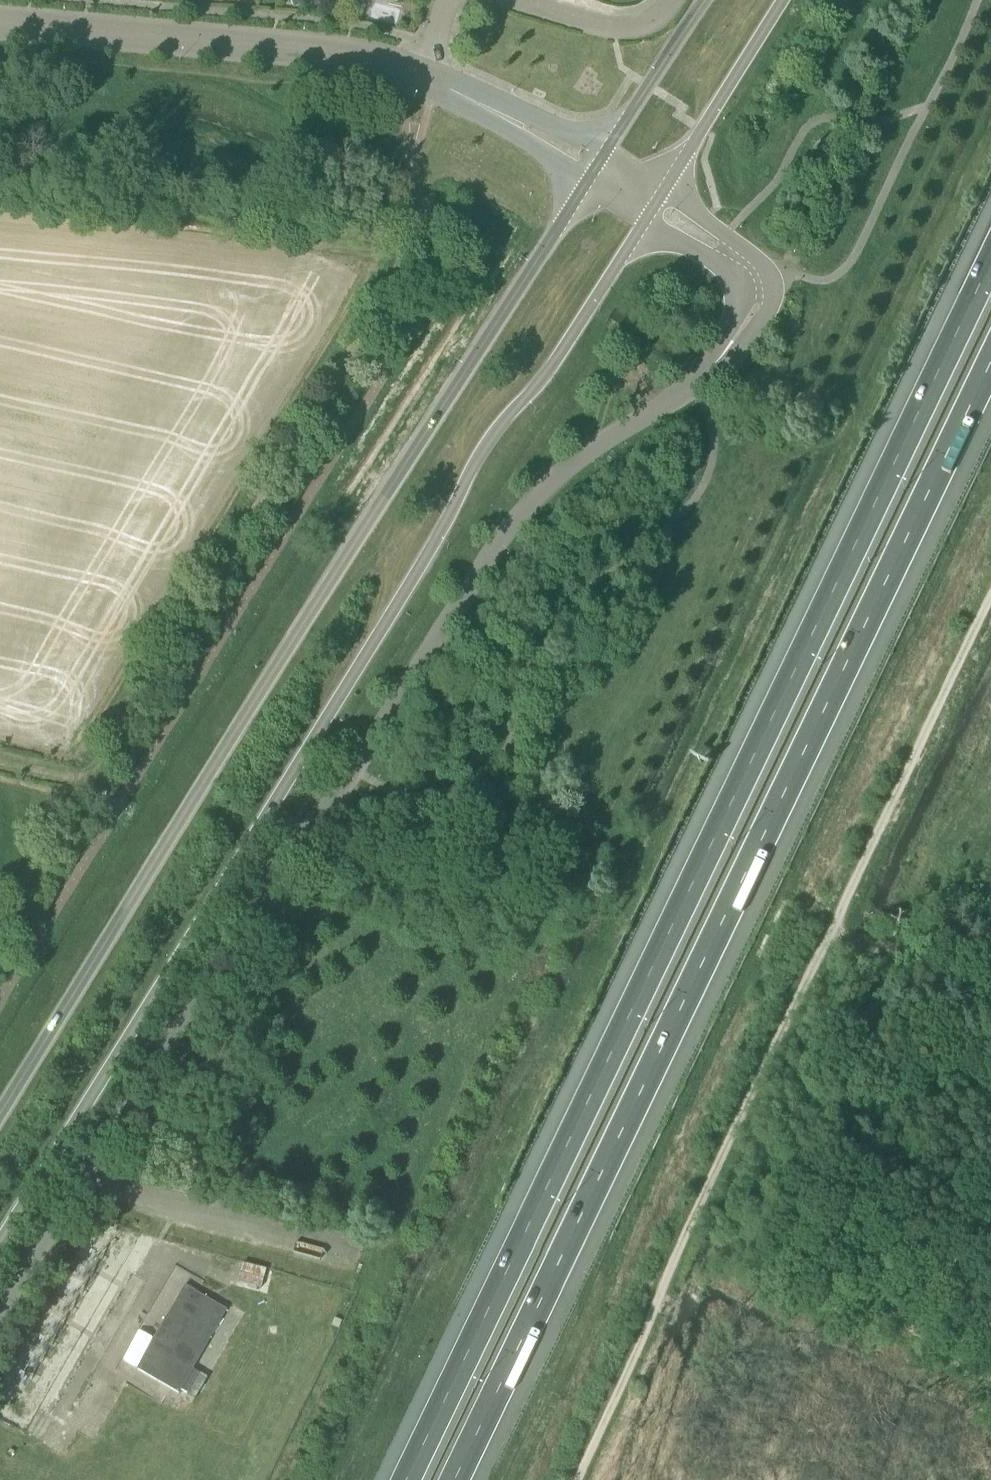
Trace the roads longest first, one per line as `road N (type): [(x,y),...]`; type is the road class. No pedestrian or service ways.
road 1 (motorway): [(990,259),(405,1479)]
road 2 (motorway): [(456,1479),(990,362)]
road 3 (secondary): [(0,1244),(444,524),(478,454),(552,367),(647,219)]
road 4 (unclassified): [(0,1332),(528,504),(590,449),(686,390)]
road 5 (secondary): [(587,183),(0,1117)]
road 6 (track): [(0,898),(378,270)]
road 7 (unclassified): [(426,74),(361,56),(0,22)]
road 8 (track): [(0,197),(327,228),(369,246),(378,270)]
road 9 (secondary): [(665,190),(782,0)]
road 10 (unclassified): [(606,153),(467,84),(426,74)]
road 11 (unclassified): [(426,74),(457,102),(587,183)]
road 12 (secondary): [(704,0),(606,153)]
road 13 (residential): [(518,0),(636,27),(663,14),(672,0)]
road 14 (unclassified): [(686,390),(730,362),(772,310),(772,282)]
road 15 (unclassified): [(772,282),(757,256),(665,190)]

